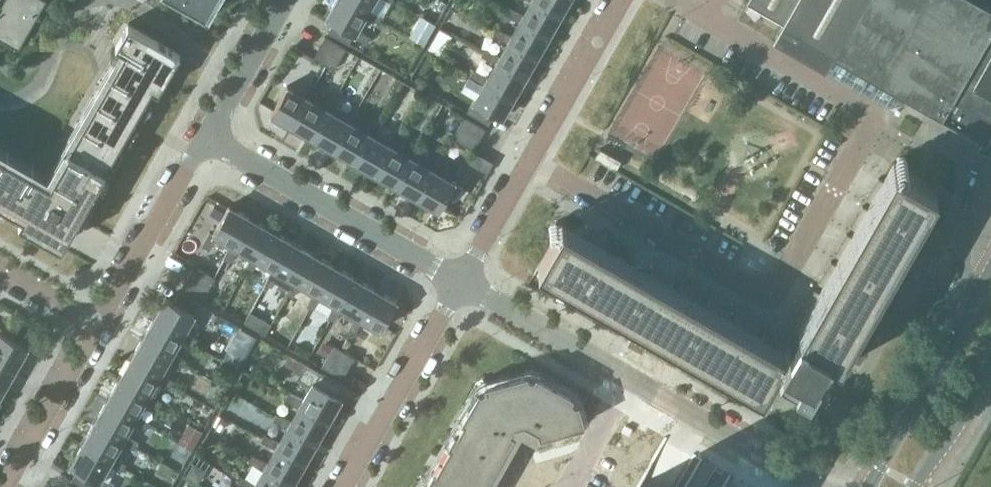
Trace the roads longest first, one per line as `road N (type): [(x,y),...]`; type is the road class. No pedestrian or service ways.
road 1 (residential): [(529,164),(746,288),(766,297),(783,290),(876,131),(868,112),(673,0)]
road 2 (residential): [(816,486),(463,281)]
road 3 (residential): [(463,281),(206,134)]
road 4 (tertiary): [(990,278),(869,486)]
road 5 (residential): [(344,486),(463,281)]
road 6 (residential): [(97,321),(206,134)]
road 7 (residential): [(3,486),(97,321)]
road 8 (residential): [(529,164),(623,0)]
road 9 (residential): [(206,134),(284,0)]
road 10 (tertiary): [(921,486),(990,368)]
road 11 (residential): [(463,281),(529,164)]

